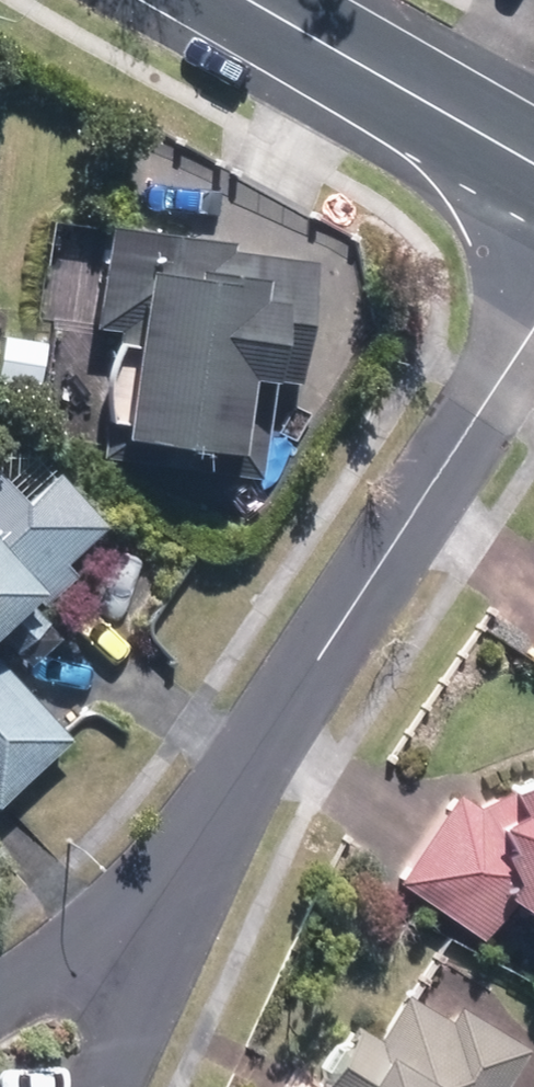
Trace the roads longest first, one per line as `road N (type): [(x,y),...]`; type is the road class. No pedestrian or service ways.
road 1 (residential): [(533,330),(168,889)]
road 2 (tertiary): [(244,0),(533,162)]
road 3 (residential): [(168,889),(104,1086)]
road 4 (residential): [(0,999),(168,889)]

